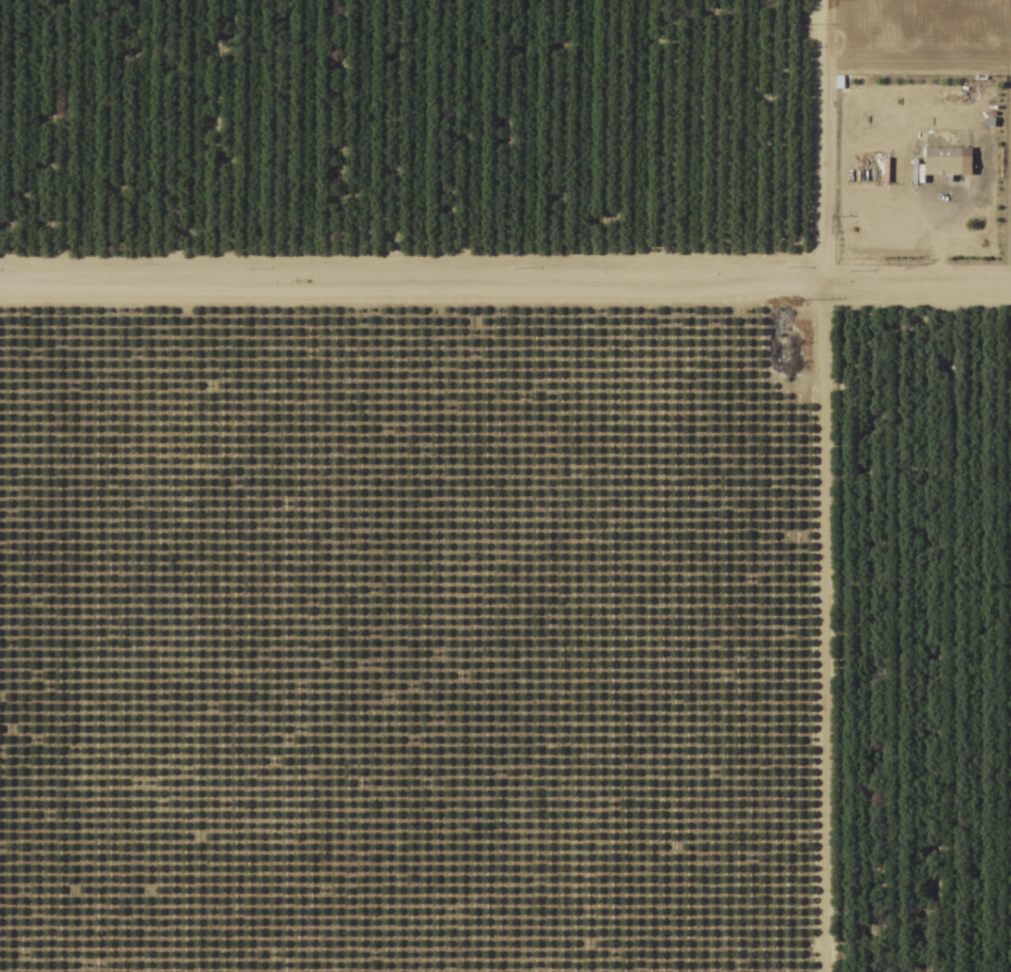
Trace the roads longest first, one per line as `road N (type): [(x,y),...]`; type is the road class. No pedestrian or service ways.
road 1 (residential): [(1010,285),(0,282)]
road 2 (residential): [(817,971),(819,0)]

